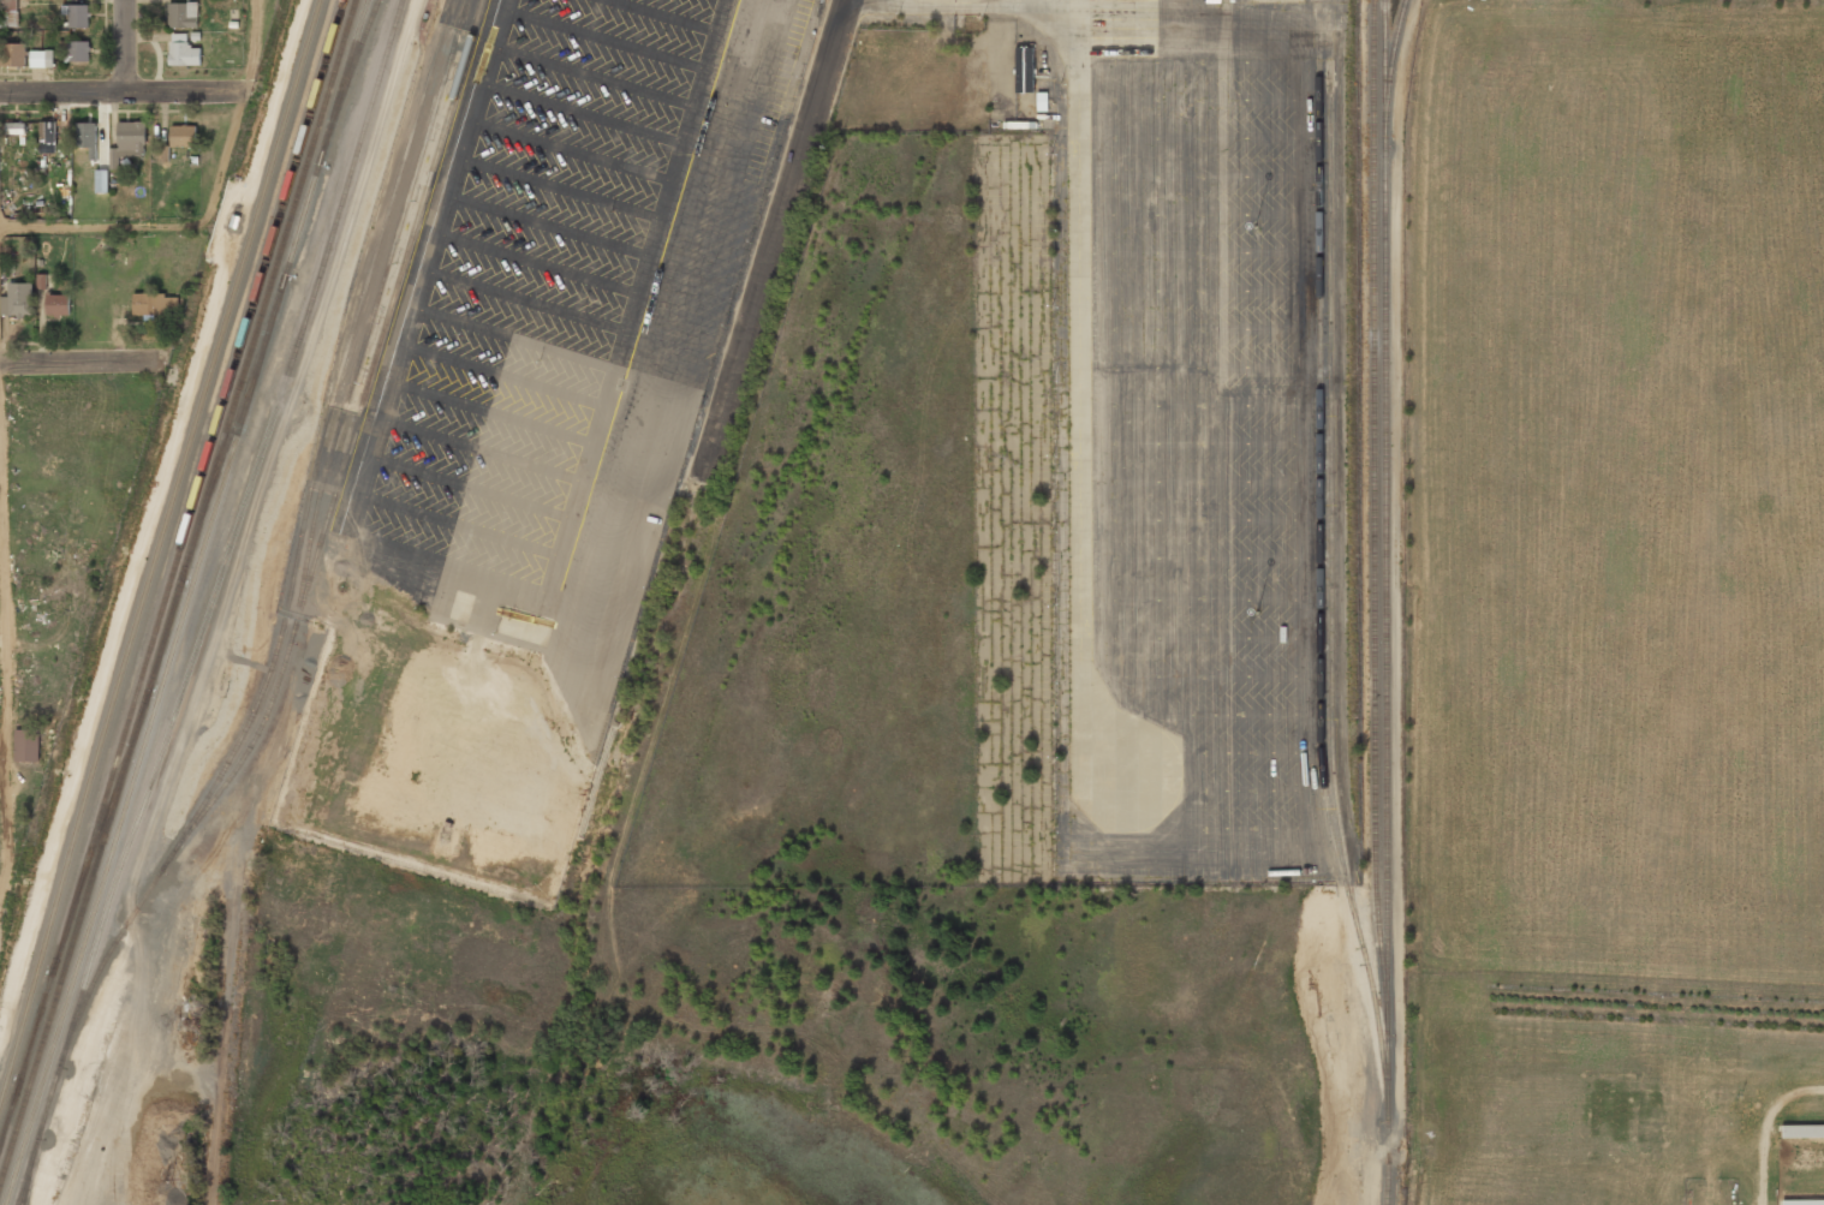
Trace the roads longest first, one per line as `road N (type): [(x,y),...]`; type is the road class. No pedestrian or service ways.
road 1 (residential): [(839,0),(589,807)]
road 2 (residential): [(0,94),(243,94)]
road 3 (residential): [(0,363),(159,362)]

